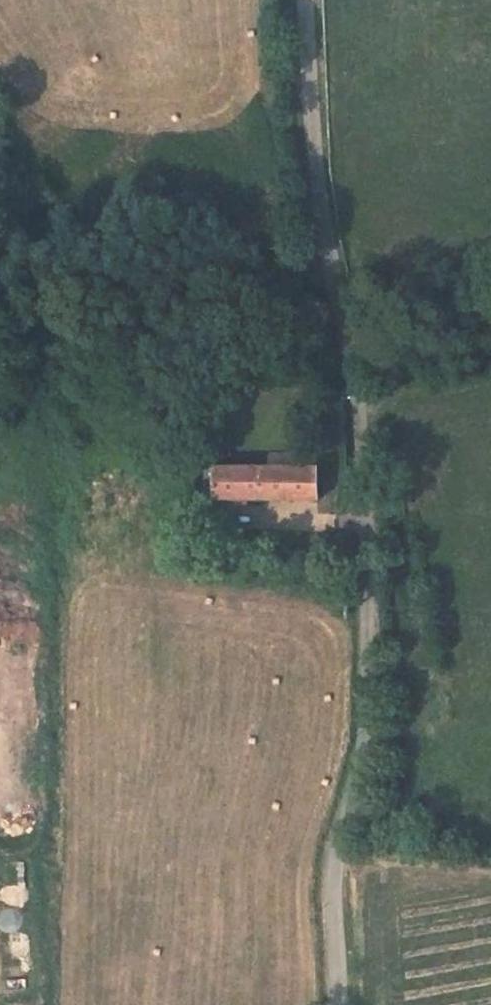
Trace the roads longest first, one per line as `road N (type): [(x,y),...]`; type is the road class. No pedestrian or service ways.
road 1 (unclassified): [(308,0),(316,153),(353,367),(372,670),(335,876),(341,1004)]

